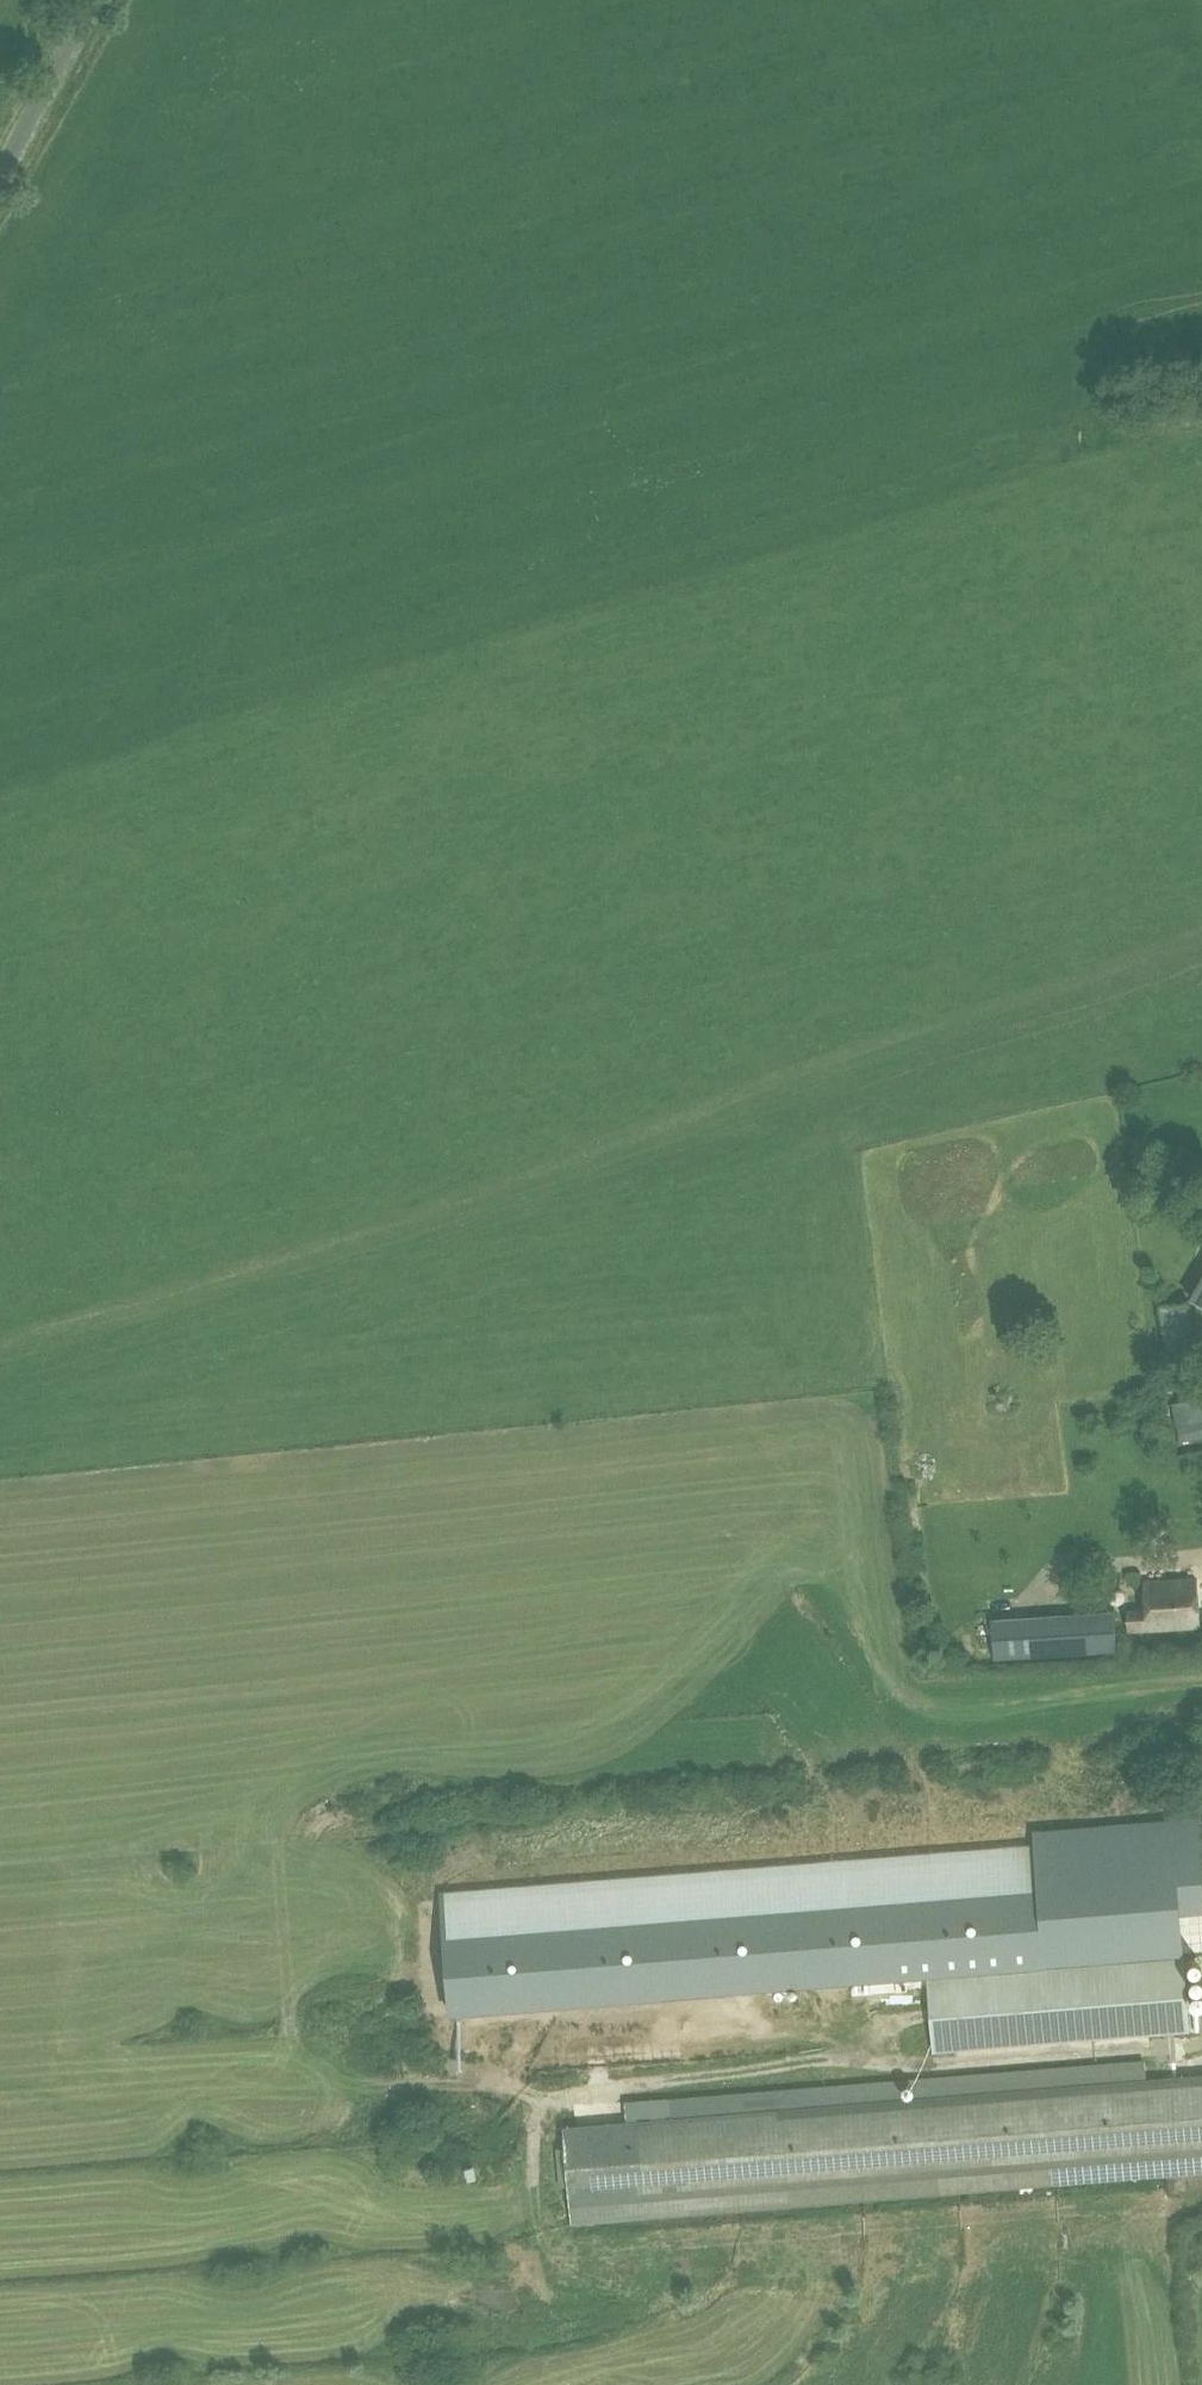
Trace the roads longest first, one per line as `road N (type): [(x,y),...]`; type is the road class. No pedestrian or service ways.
road 1 (unclassified): [(0,169),(100,0)]

